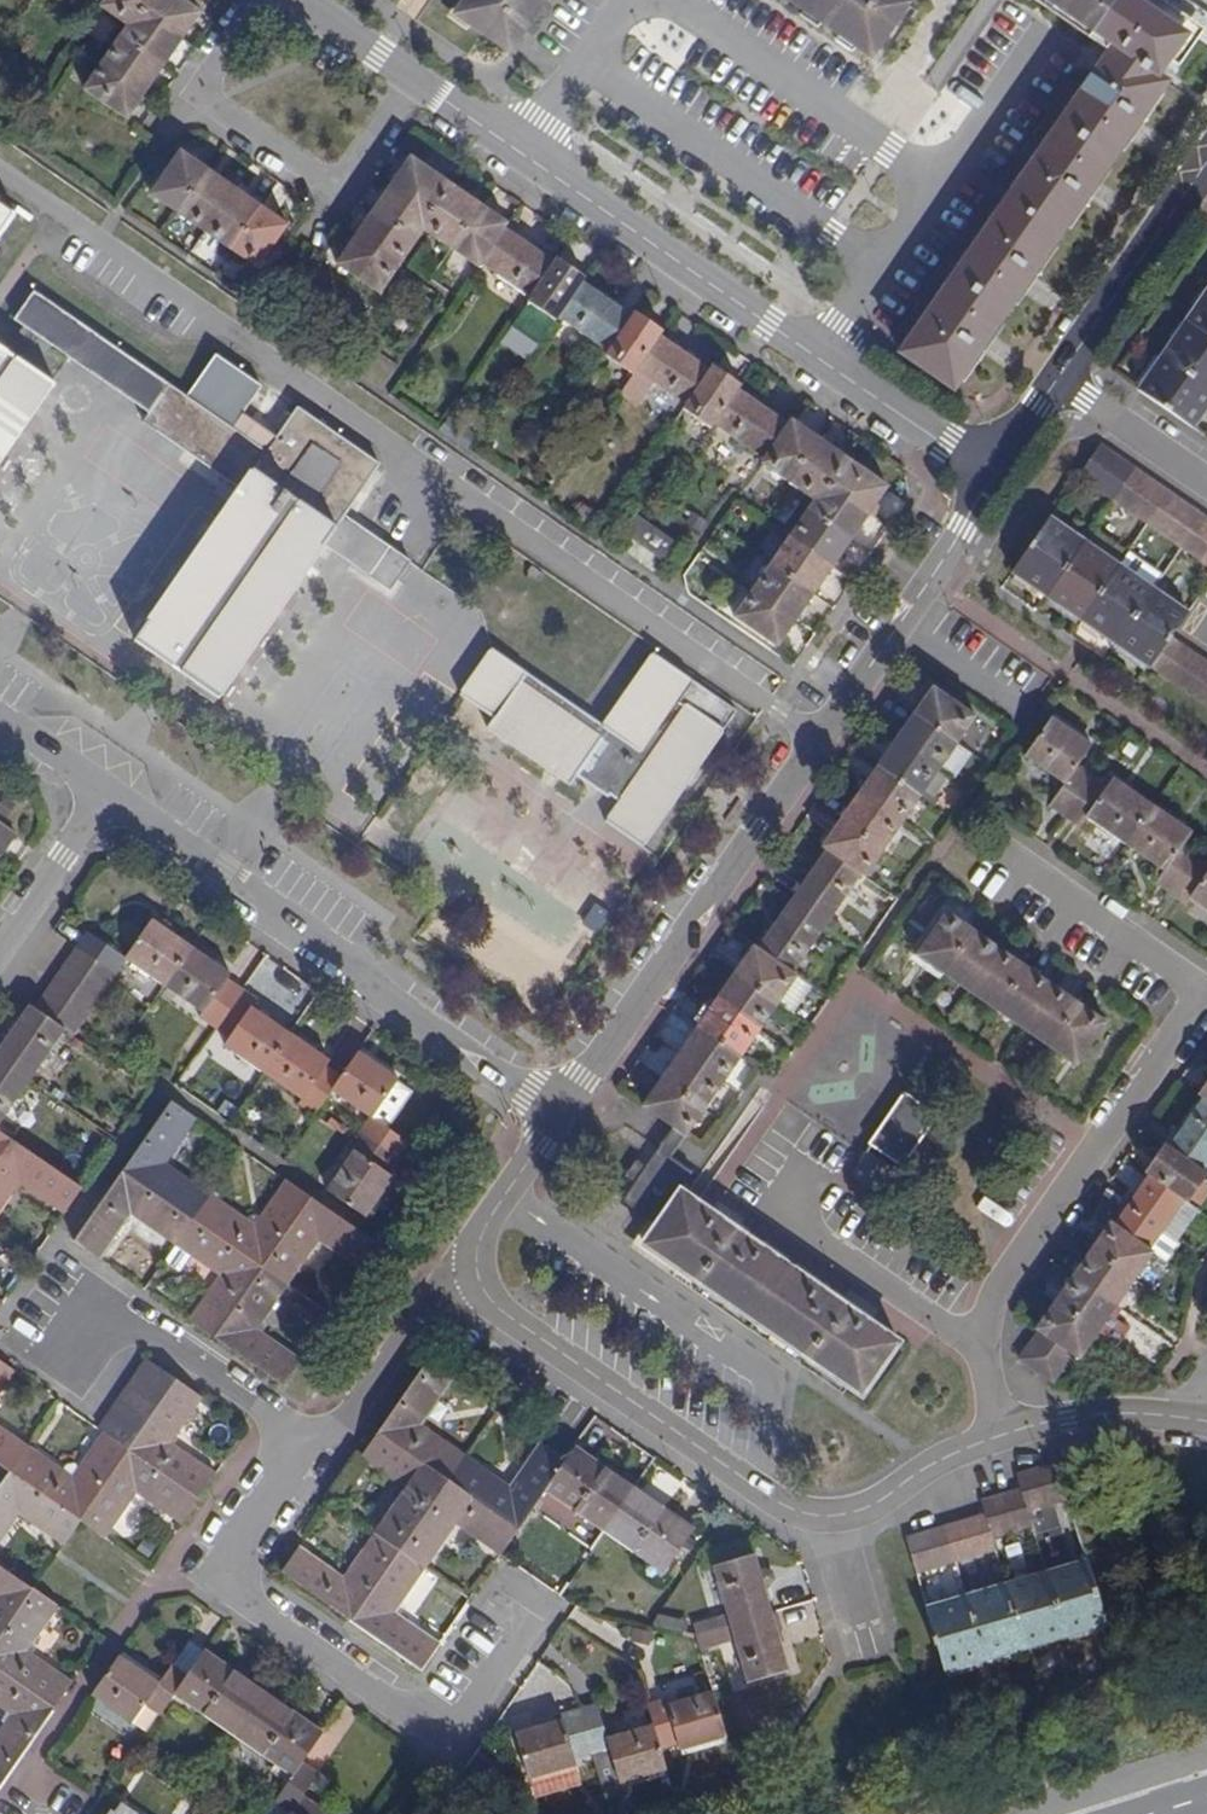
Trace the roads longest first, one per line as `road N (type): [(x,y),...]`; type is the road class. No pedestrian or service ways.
road 1 (residential): [(0,177),(819,738)]
road 2 (residential): [(973,1345),(1029,1238),(1194,992),(981,847)]
road 3 (residential): [(316,1451),(219,1578),(440,1729),(516,1619)]
road 4 (residential): [(102,801),(559,1115)]
road 5 (residential): [(819,738),(559,1115)]
road 6 (residential): [(477,1272),(508,1315),(758,1489),(791,1508),(835,1516)]
road 7 (residential): [(251,0),(187,93),(327,189),(405,76)]
road 8 (residential): [(522,154),(819,356)]
road 9 (residential): [(588,60),(878,267)]
road 10 (residential): [(316,1451),(108,1305),(83,1302),(44,1329)]
road 11 (residential): [(669,0),(935,181)]
road 12 (residential): [(995,477),(819,738)]
road 13 (residential): [(973,1345),(773,1203),(803,1158)]
road 14 (residential): [(1206,162),(1055,381)]
road 15 (residential): [(477,1272),(432,1297),(316,1451)]
road 16 (residential): [(819,356),(995,477)]
road 17 (residential): [(1002,1432),(1098,1413),(1206,1425)]
road 18 (residential): [(835,1516),(866,1508),(958,1447),(1002,1432)]
road 19 (residential): [(1055,381),(1206,486)]
road 20 (residential): [(559,1115),(483,1231),(477,1272)]
road 21 (residential): [(0,948),(102,801)]
road 22 (residential): [(935,181),(1034,40)]
road 23 (residential): [(405,76),(522,154)]
road 24 (residential): [(296,0),(405,76)]
road 25 (residential): [(0,730),(102,801)]

